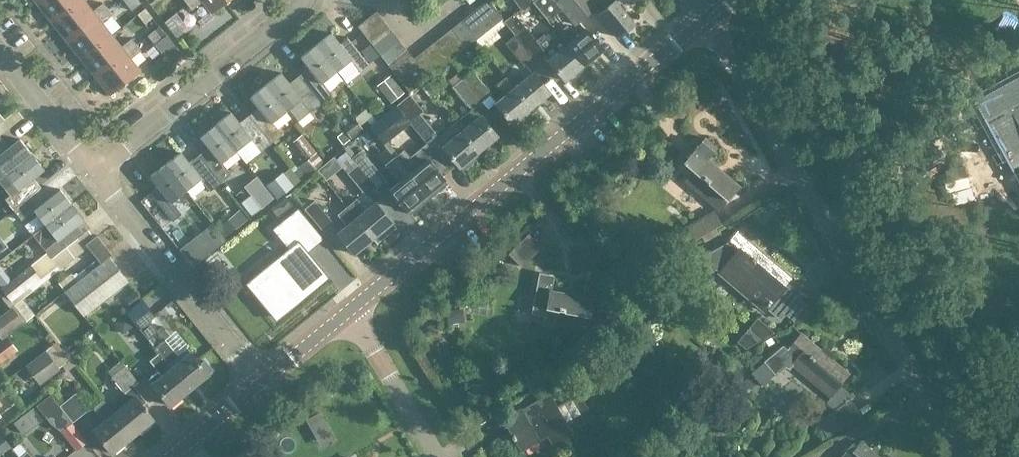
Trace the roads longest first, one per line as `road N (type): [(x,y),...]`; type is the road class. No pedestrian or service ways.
road 1 (residential): [(964,456),(705,17)]
road 2 (residential): [(348,311),(705,17)]
road 3 (residential): [(93,172),(304,0)]
road 4 (residential): [(263,382),(93,172)]
road 5 (residential): [(437,456),(348,311)]
road 6 (residential): [(93,172),(0,54)]

